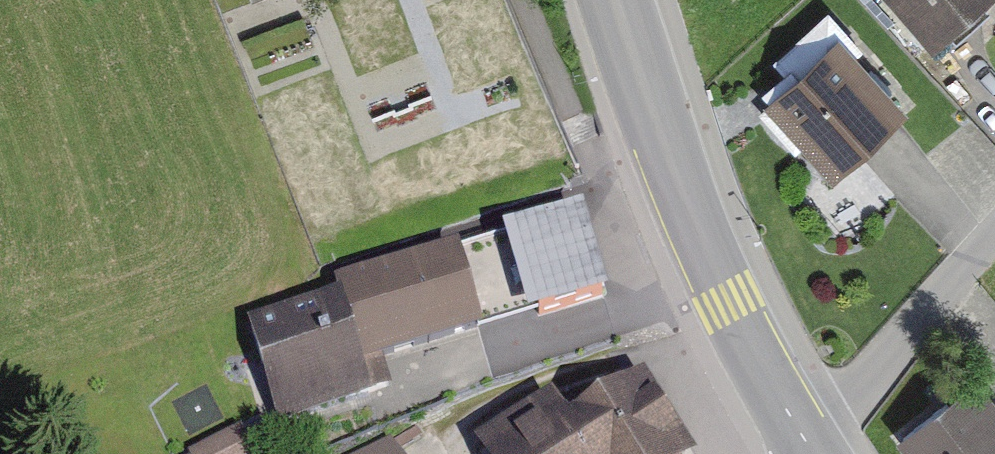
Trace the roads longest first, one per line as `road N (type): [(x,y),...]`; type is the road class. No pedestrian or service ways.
road 1 (secondary): [(620,0),(699,221),(803,435)]
road 2 (residential): [(803,435),(851,399),(994,231)]

